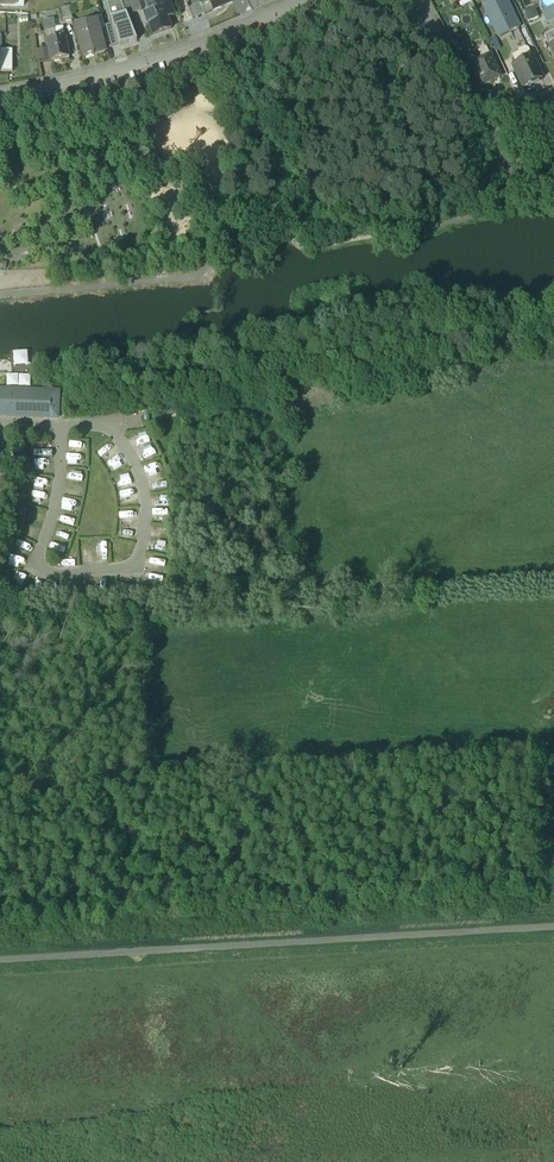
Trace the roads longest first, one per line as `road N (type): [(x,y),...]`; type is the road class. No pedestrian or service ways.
road 1 (track): [(553,929),(0,962)]
road 2 (residential): [(309,0),(167,60),(0,97)]
road 3 (residential): [(553,99),(471,104),(414,0)]

